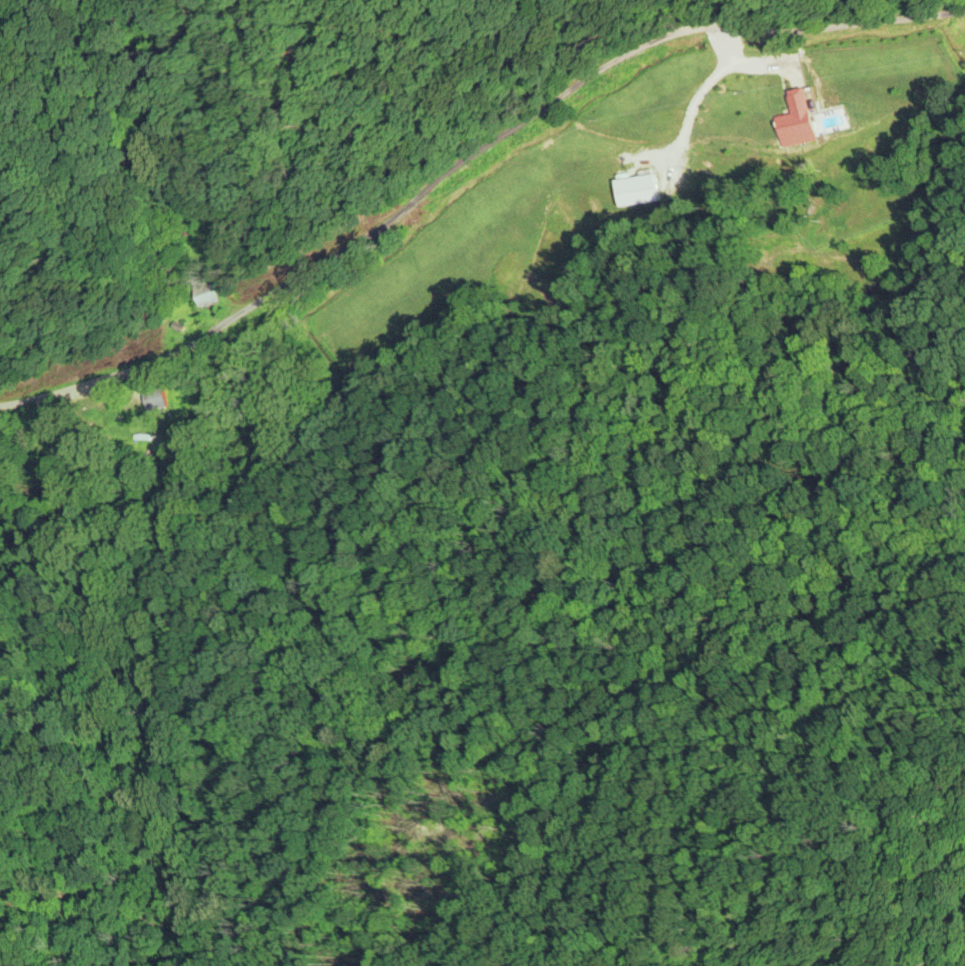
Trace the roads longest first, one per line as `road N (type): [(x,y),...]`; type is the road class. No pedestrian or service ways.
road 1 (residential): [(0,407),(54,400),(177,353),(489,143),(661,41),(703,30),(964,6)]

